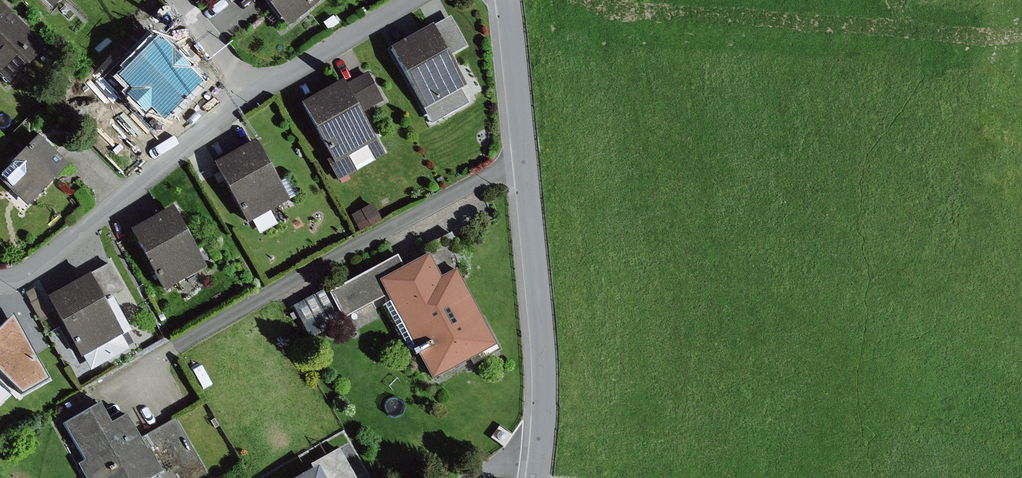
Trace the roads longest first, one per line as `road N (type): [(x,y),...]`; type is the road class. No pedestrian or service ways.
road 1 (residential): [(527,161),(165,354)]
road 2 (residential): [(257,92),(30,269),(0,281)]
road 3 (residential): [(527,161),(545,341),(544,436)]
road 4 (residential): [(413,0),(257,92)]
road 5 (residential): [(507,0),(527,161)]
road 6 (residential): [(257,92),(174,0)]

